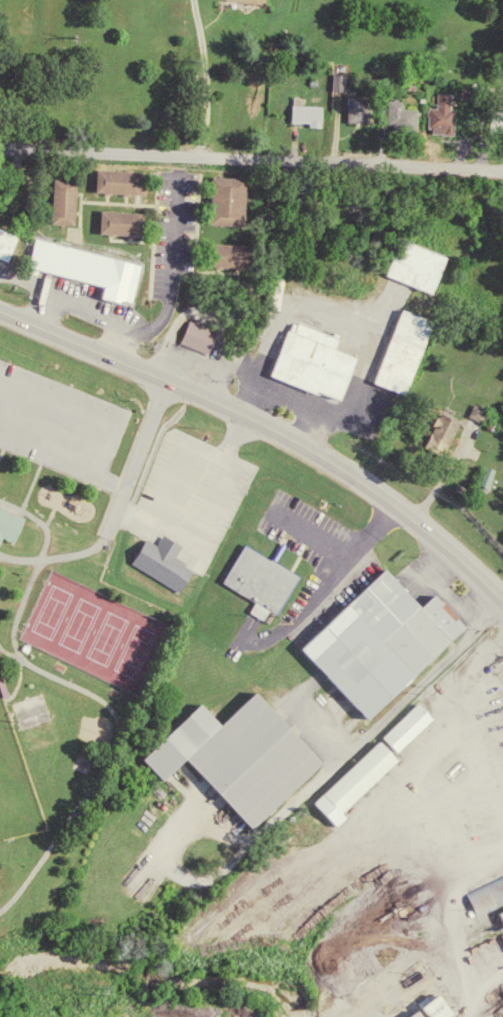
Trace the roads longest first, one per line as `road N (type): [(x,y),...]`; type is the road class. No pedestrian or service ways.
road 1 (secondary): [(502,603),(429,535),(306,450),(0,310)]
road 2 (residential): [(0,147),(502,167)]

